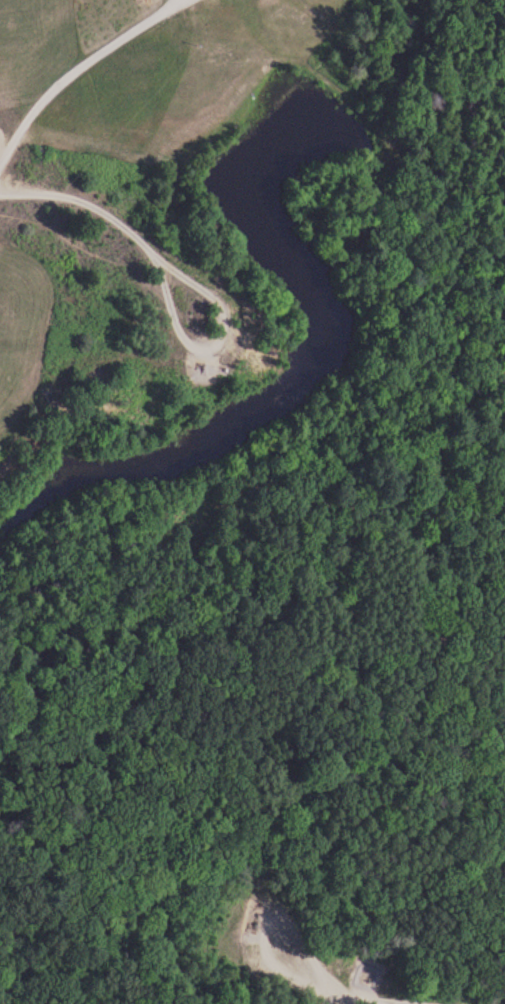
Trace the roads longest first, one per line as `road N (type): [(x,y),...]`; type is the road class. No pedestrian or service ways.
road 1 (track): [(331,1003),(311,844),(316,817),(354,749),(502,598)]

